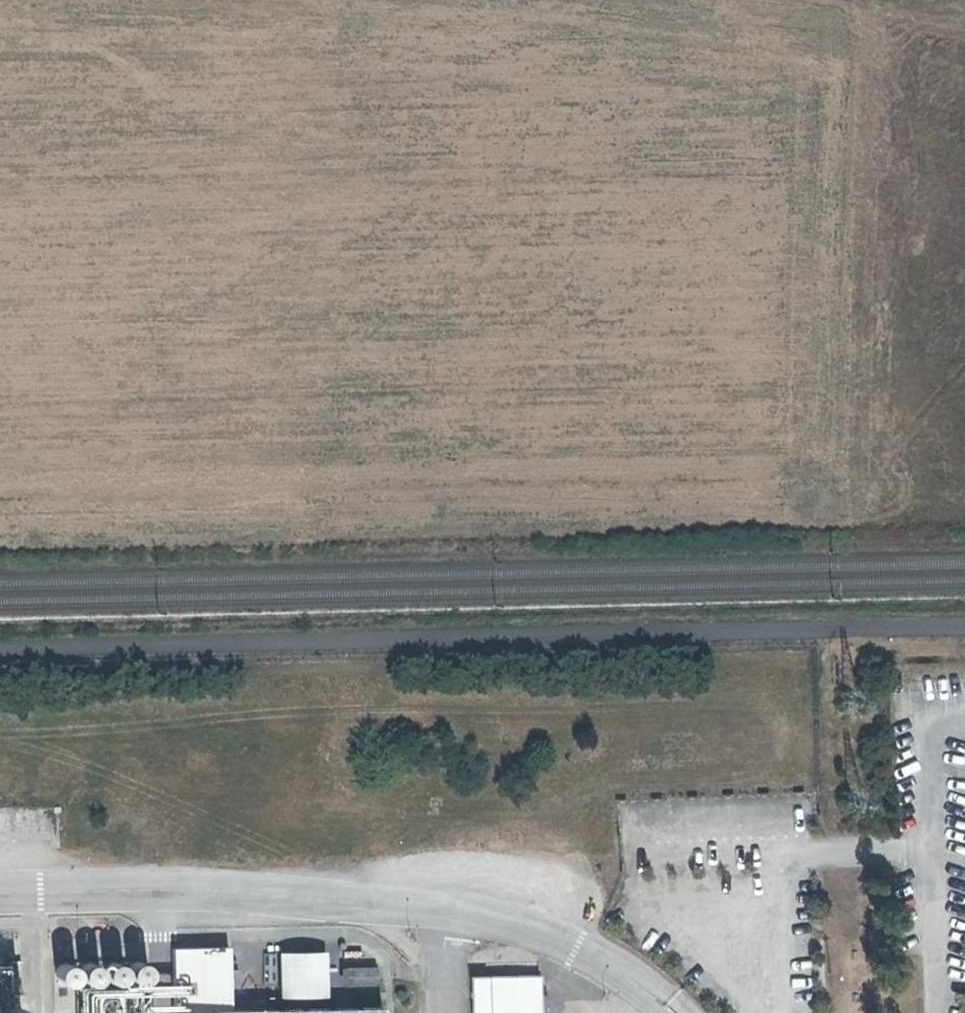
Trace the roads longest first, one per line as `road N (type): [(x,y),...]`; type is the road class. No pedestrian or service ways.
road 1 (unclassified): [(964,632),(0,652)]

